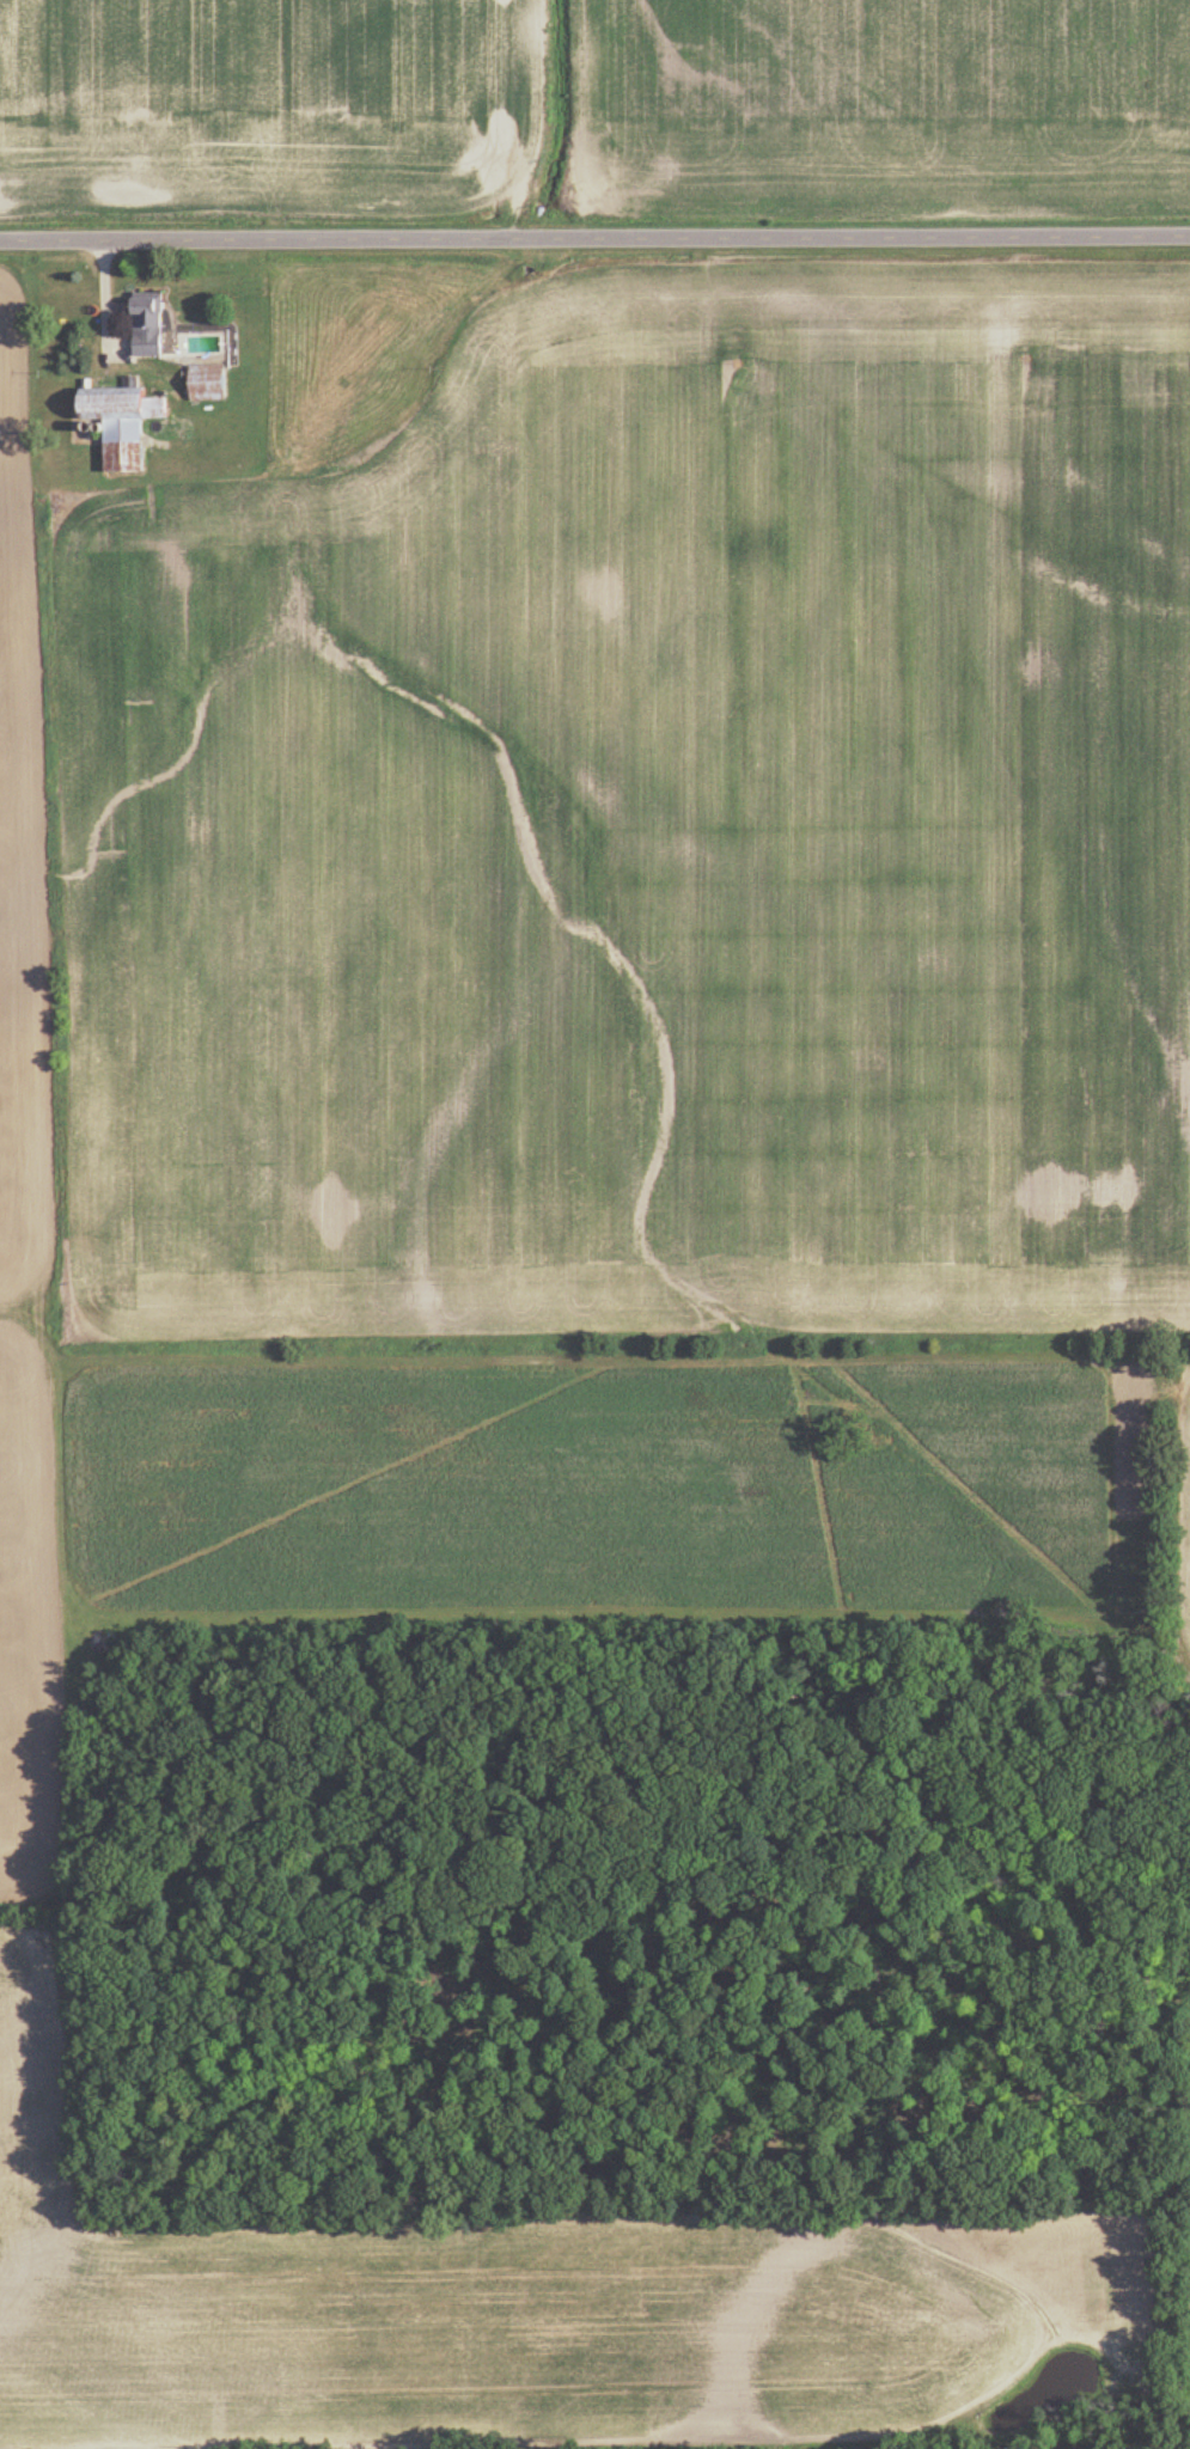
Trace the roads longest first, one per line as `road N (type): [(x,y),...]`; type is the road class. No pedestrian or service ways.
road 1 (tertiary): [(1189,232),(0,235)]

